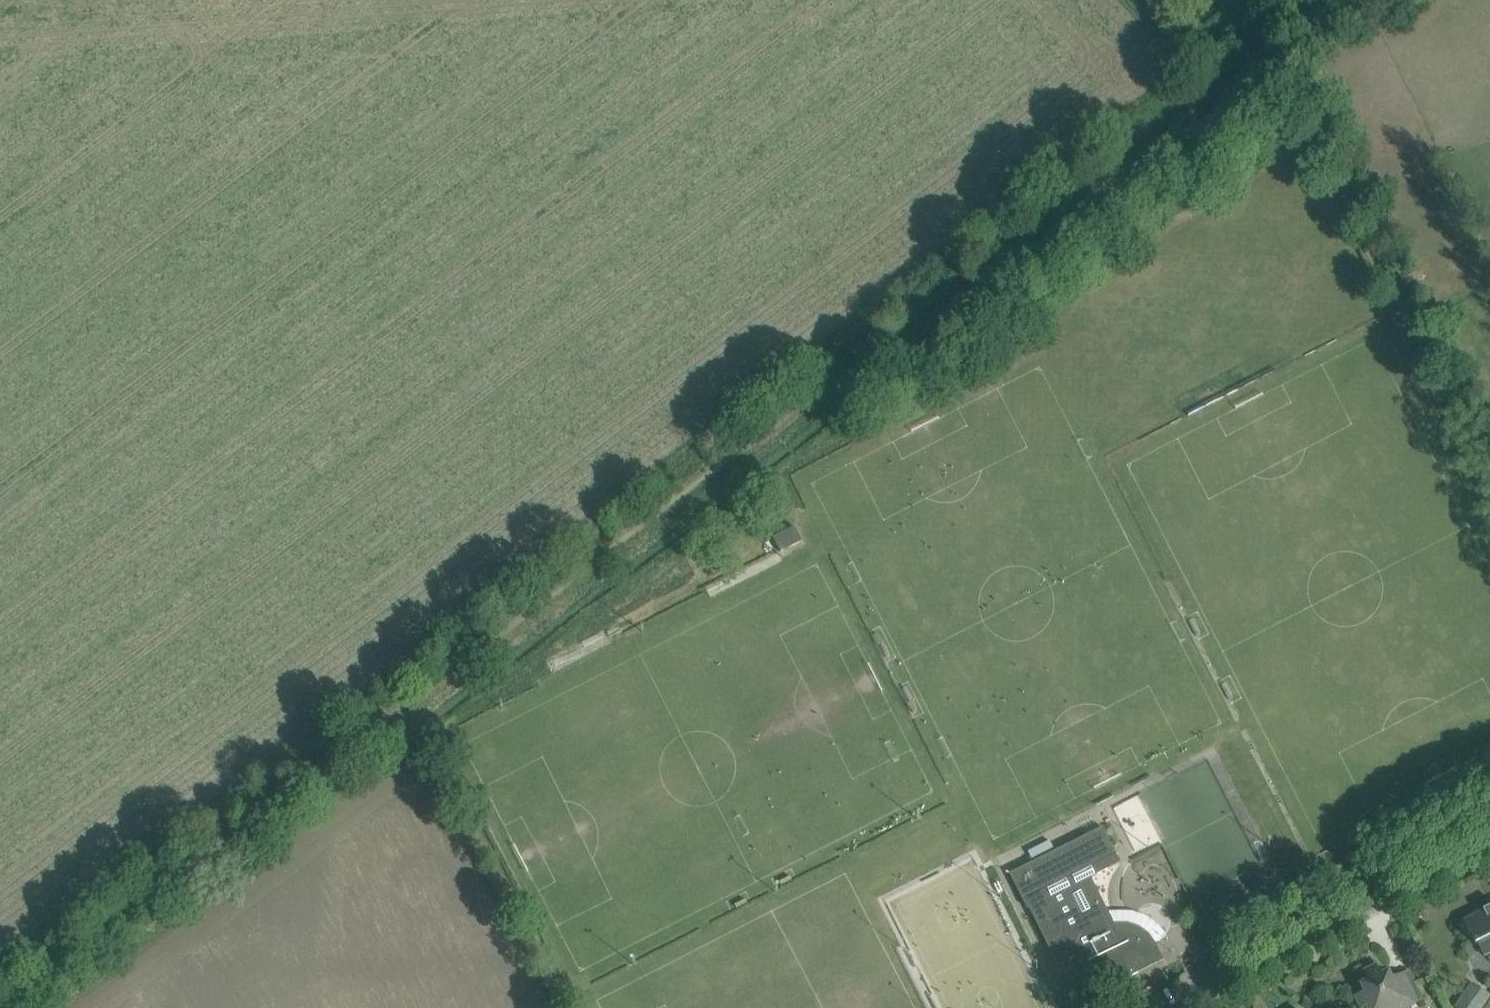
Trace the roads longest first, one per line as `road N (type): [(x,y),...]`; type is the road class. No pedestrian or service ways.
road 1 (unclassified): [(1190,1007),(1489,845)]

